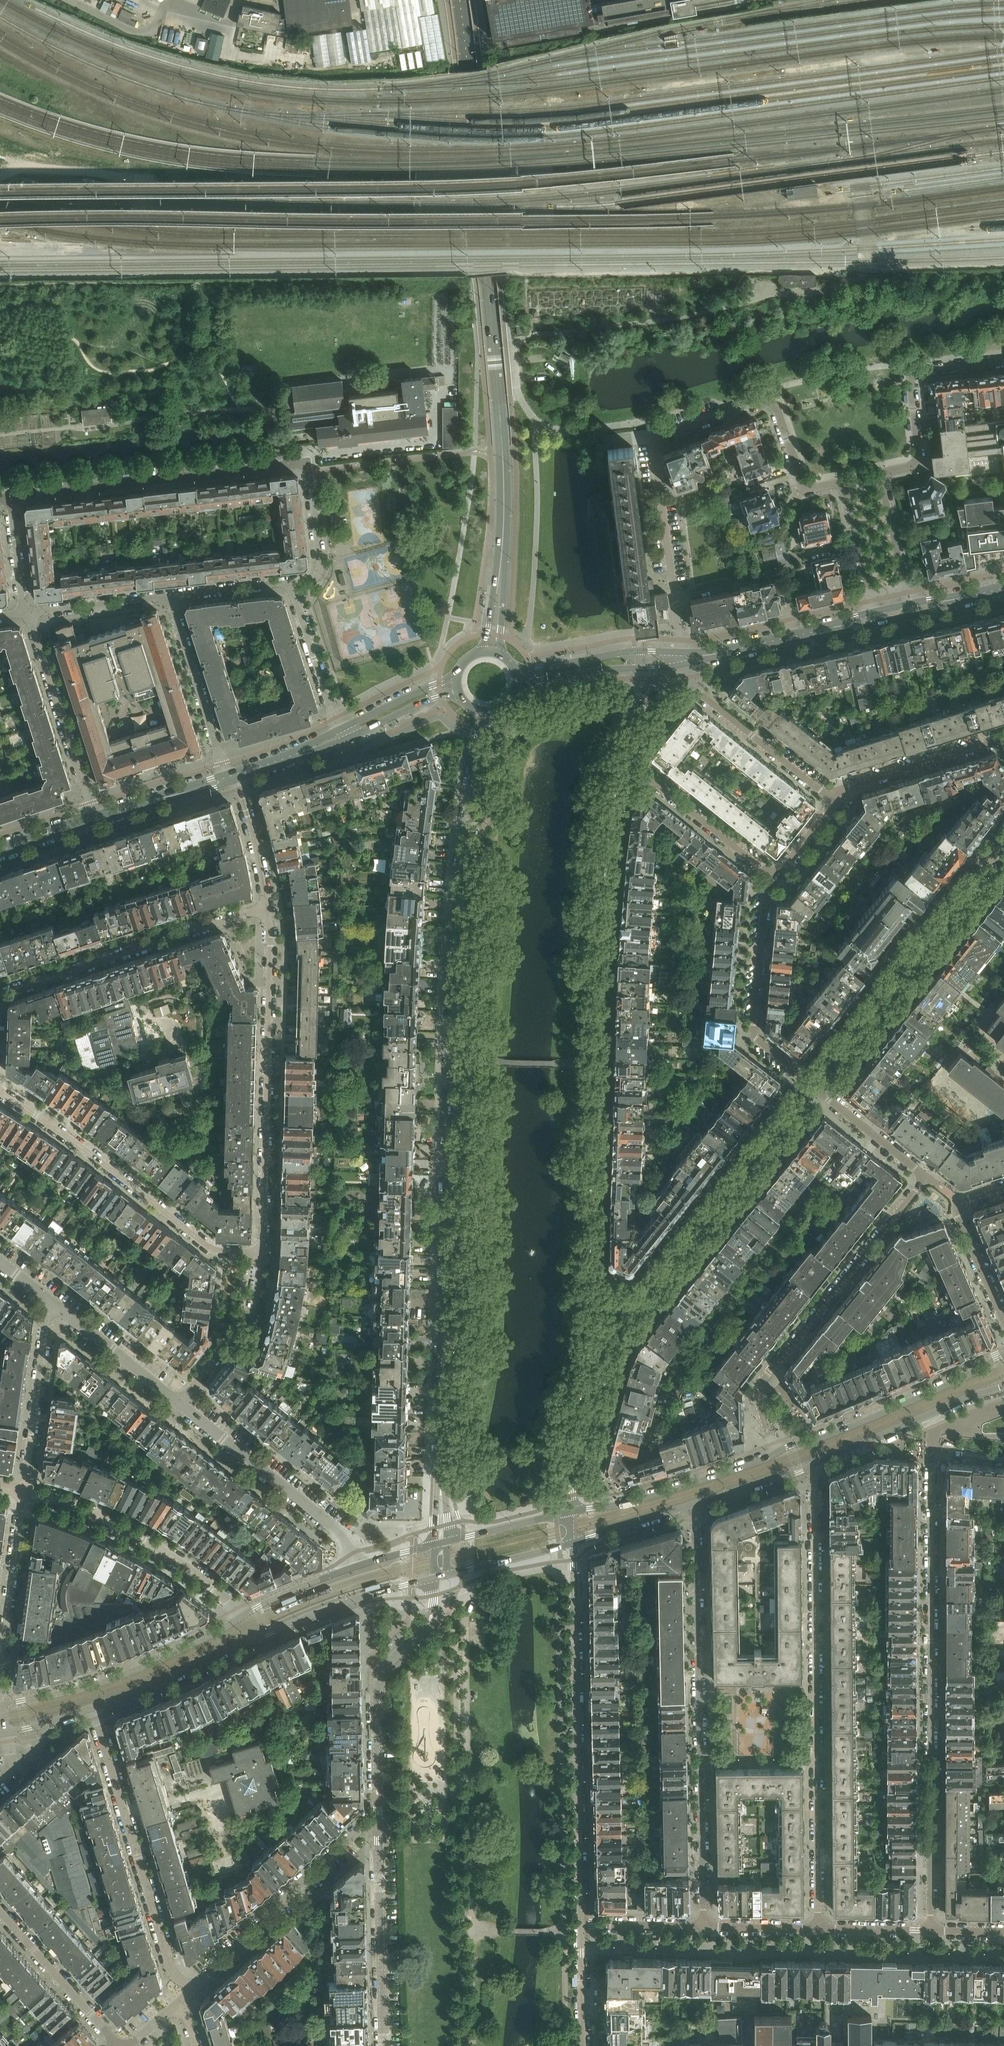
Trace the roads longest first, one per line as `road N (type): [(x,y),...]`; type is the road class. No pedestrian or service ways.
road 1 (residential): [(438,1543),(457,960),(476,768)]
road 2 (tertiary): [(502,554),(502,423),(458,0)]
road 3 (residential): [(930,1932),(934,1412)]
road 4 (residential): [(594,1277),(605,938),(623,775)]
road 5 (residential): [(776,1454),(760,1384),(924,1180),(811,1083)]
road 6 (residential): [(818,1929),(815,1463)]
road 7 (residential): [(679,652),(656,440),(769,402),(806,488),(844,481)]
road 8 (residential): [(291,583),(321,573),(308,463),(10,497)]
road 9 (residential): [(704,1927),(695,1505)]
road 10 (residential): [(579,1925),(572,1543)]
road 11 (tertiary): [(94,1707),(369,1594),(436,1578)]
road 12 (residential): [(263,1252),(268,908)]
road 13 (residential): [(263,1252),(207,1246),(0,1092)]
road 14 (residential): [(811,1083),(1003,841)]
road 15 (residential): [(198,1985),(176,1977),(169,1961),(94,1707)]
road 16 (residential): [(0,995),(268,908)]
road 17 (residential): [(436,1578),(434,1612),(375,1675),(378,1828)]
road 18 (residential): [(642,1294),(811,1083)]
road 19 (tertiary): [(242,1616),(92,1687),(0,1705)]
road 20 (residential): [(242,1616),(145,1538),(24,1491)]
road 21 (tertiary): [(1003,1356),(776,1454)]
road 22 (residential): [(361,1565),(346,1536),(180,1403)]
road 23 (residential): [(198,1985),(282,1911),(294,1888),(360,1831),(378,1828)]
road 24 (residential): [(571,1512),(572,1459),(593,1353),(594,1277)]
road 25 (residential): [(768,876),(754,1034),(811,1083)]
road 26 (residential): [(880,473),(919,460),(911,386),(918,371),(1003,361)]
road 27 (residential): [(378,1828),(384,2045)]
road 28 (residential): [(29,613),(95,819)]
road 29 (tertiary): [(776,1454),(647,1499),(571,1512)]
road 30 (residential): [(706,655),(705,698),(836,803)]
road 31 (residential): [(24,1491),(55,1302)]
road 32 (residential): [(232,775),(172,596)]
road 33 (residential): [(1003,739),(847,788),(836,803)]
road 34 (residential): [(768,876),(651,780),(623,775)]
road 35 (residential): [(180,1403),(250,1324),(263,1252)]
road 36 (residential): [(119,2045),(0,1912)]
road 37 (residential): [(1003,1187),(956,1203),(1003,1321)]
road 38 (residential): [(0,1663),(24,1491)]
road 39 (secondary): [(706,655),(872,617)]
road 40 (residential): [(180,1403),(55,1302)]
road 41 (residential): [(291,583),(340,728)]
road 42 (residential): [(172,596),(29,613)]
road 43 (secondary): [(95,819),(232,775)]
road 44 (tertiary): [(436,1578),(572,1543)]
road 45 (residential): [(910,609),(880,473)]
road 46 (residential): [(844,481),(872,617)]
road 47 (residential): [(268,908),(232,775)]
road 48 (tertiary): [(571,1512),(438,1543)]
road 49 (tertiary): [(815,1463),(934,1412)]
road 50 (tertiary): [(361,1565),(242,1616)]
road 51 (tertiary): [(572,1543),(695,1505)]
road 52 (secondary): [(458,677),(340,728)]
road 53 (tertiary): [(695,1505),(815,1463)]
road 54 (secondary): [(639,650),(514,669)]
road 55 (residential): [(704,1927),(579,1925)]
road 56 (secondary): [(344,740),(459,693)]
road 57 (secondary): [(517,685),(637,669)]
road 58 (residential): [(584,2045),(579,1925)]

